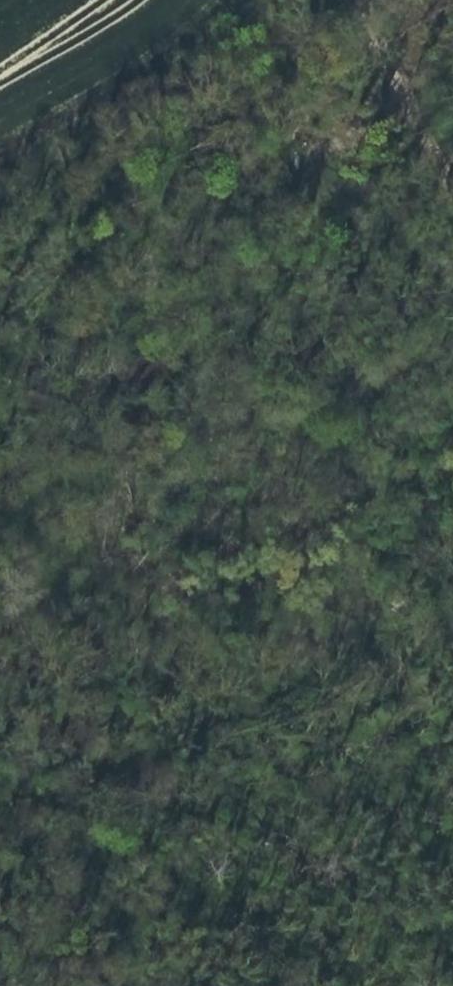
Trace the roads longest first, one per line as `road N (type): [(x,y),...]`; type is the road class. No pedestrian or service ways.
road 1 (track): [(139,0),(0,85)]

